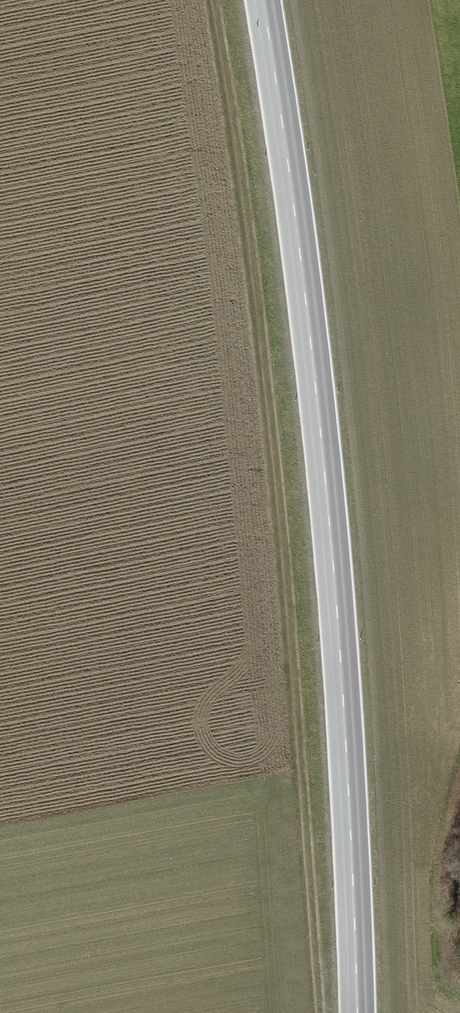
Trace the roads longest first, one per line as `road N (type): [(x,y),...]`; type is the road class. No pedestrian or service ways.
road 1 (track): [(320,1012),(275,450),(214,0)]
road 2 (secondary): [(261,0),(319,423),(356,1012)]

